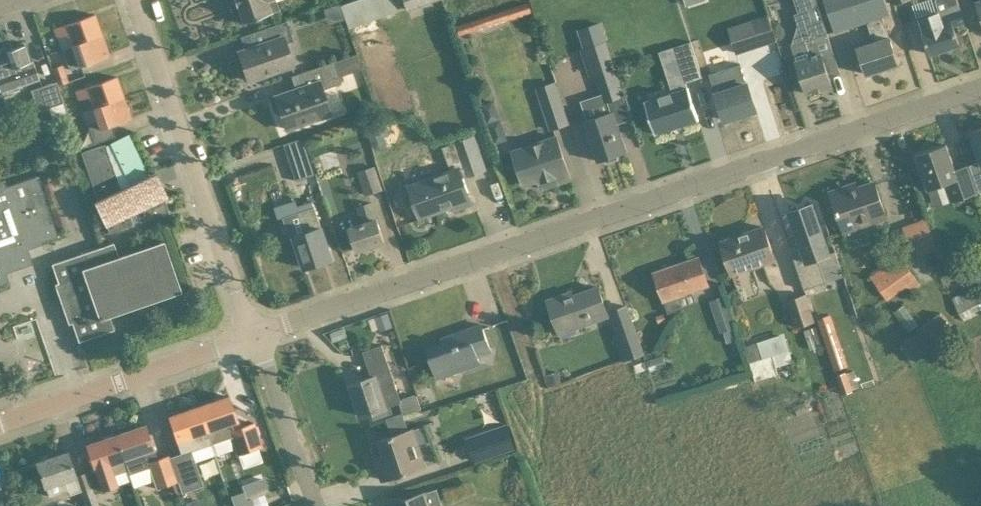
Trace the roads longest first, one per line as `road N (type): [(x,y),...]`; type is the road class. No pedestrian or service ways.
road 1 (residential): [(253,334),(980,87)]
road 2 (residential): [(253,334),(133,0)]
road 3 (residential): [(0,423),(253,334)]
road 4 (residential): [(314,505),(253,334)]

